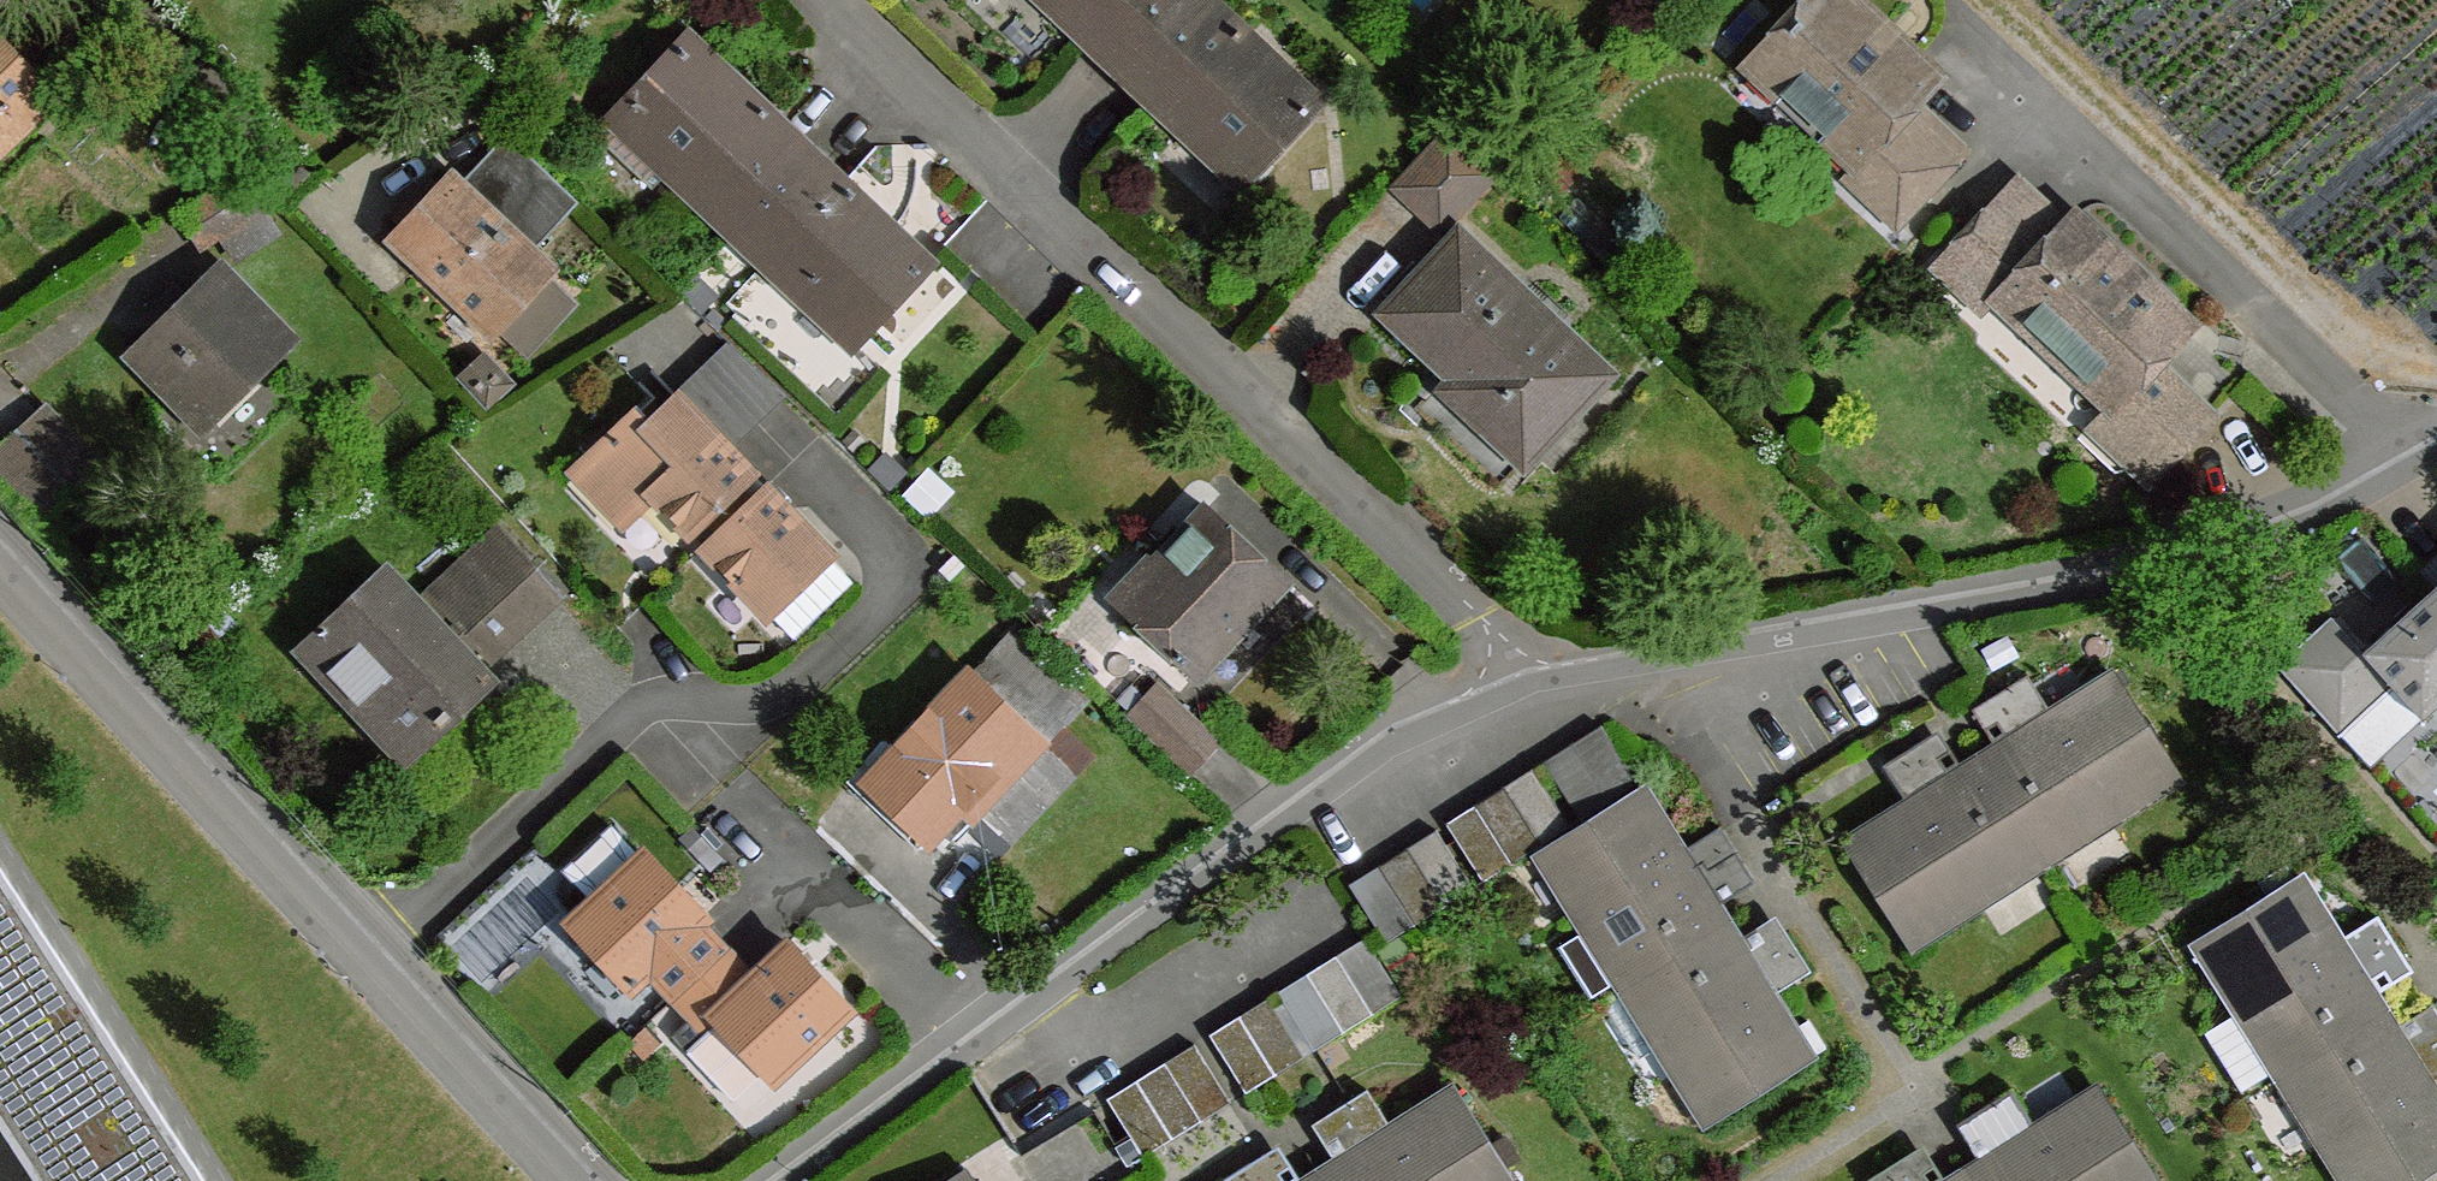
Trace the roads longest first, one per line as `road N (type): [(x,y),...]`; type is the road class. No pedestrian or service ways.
road 1 (residential): [(2436,439),(2319,508),(2204,551),(1639,659),(1515,673),(1394,730),(771,1180)]
road 2 (residential): [(0,553),(589,1180)]

